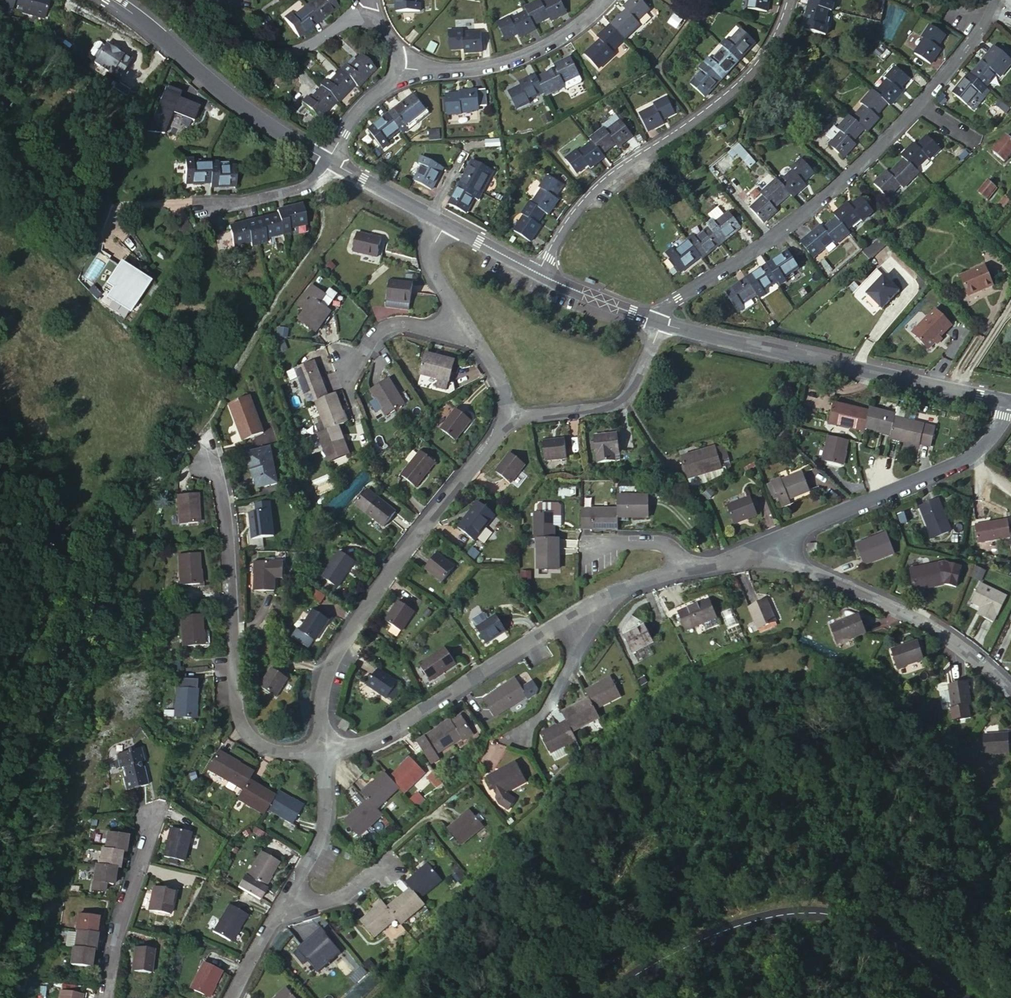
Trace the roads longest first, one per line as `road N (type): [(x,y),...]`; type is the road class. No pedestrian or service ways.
road 1 (tertiary): [(607,997),(705,939),(812,908),(844,914),(893,939),(965,997)]
road 2 (residential): [(504,414),(327,666),(318,708),(321,752)]
road 3 (residential): [(321,752),(273,751),(248,735),(235,713),(220,503),(203,426)]
road 4 (residential): [(542,275),(600,186),(760,67),(789,0)]
road 5 (residential): [(1008,401),(654,320)]
road 6 (residential): [(917,104),(823,198),(662,305),(654,320)]
road 7 (residential): [(589,602),(398,723),(321,752)]
road 8 (residential): [(1008,401),(995,431),(970,457),(755,546)]
road 9 (residential): [(1010,694),(934,627),(755,546)]
road 10 (residential): [(330,160),(217,87),(113,0)]
road 11 (residential): [(397,65),(473,67),(521,55),(555,39),(599,0)]
road 12 (residential): [(654,320),(625,396),(504,414)]
road 13 (residential): [(100,997),(149,812)]
road 14 (residential): [(369,15),(290,51),(238,38),(215,0)]
road 15 (residential): [(589,602),(575,652),(540,713),(510,739)]
road 16 (residential): [(321,752),(321,833),(284,900)]
road 17 (track): [(95,544),(0,663)]
road 18 (residential): [(203,206),(318,179),(330,160)]
road 19 (residential): [(467,328),(399,323),(378,330),(346,365)]
road 20 (residential): [(992,0),(917,104)]
road 21 (residential): [(284,900),(317,903),(350,892),(397,860)]
road 22 (residential): [(654,320),(542,275)]
road 23 (residential): [(692,568),(665,544),(581,542)]

